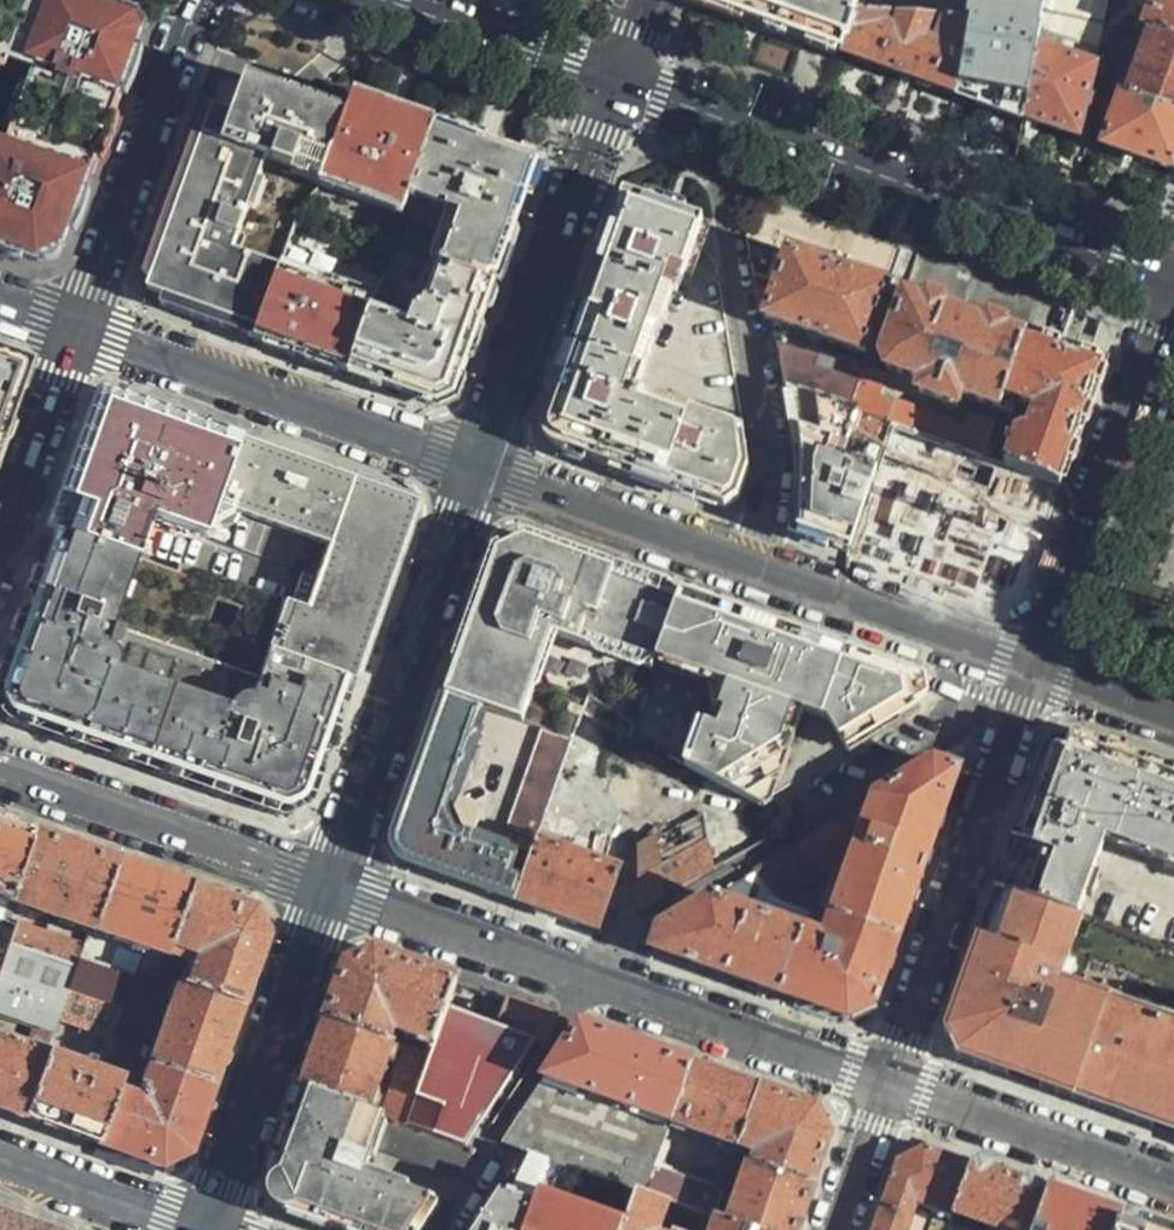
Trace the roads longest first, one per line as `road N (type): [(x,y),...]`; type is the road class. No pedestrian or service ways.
road 1 (residential): [(890,1086),(327,889)]
road 2 (primary): [(708,114),(1169,281)]
road 3 (residential): [(708,114),(775,482),(743,563)]
road 4 (secondary): [(327,889),(474,470)]
road 5 (residential): [(1035,668),(890,1086)]
road 6 (residential): [(474,470),(77,331)]
road 7 (secondary): [(474,470),(617,82)]
road 8 (residential): [(1169,281),(1035,668)]
road 9 (secondary): [(204,1229),(327,889)]
road 10 (residential): [(77,331),(195,0)]
road 11 (residential): [(327,889),(0,775)]
road 12 (residential): [(1035,668),(743,563)]
road 13 (residential): [(1173,1186),(890,1086)]
road 14 (residential): [(743,563),(474,470)]
road 15 (primary): [(399,0),(617,82)]
road 16 (residential): [(0,547),(77,331)]
road 17 (residential): [(0,1159),(204,1229)]
road 18 (residential): [(890,1086),(838,1229)]
road 19 (residential): [(1173,717),(1035,668)]

